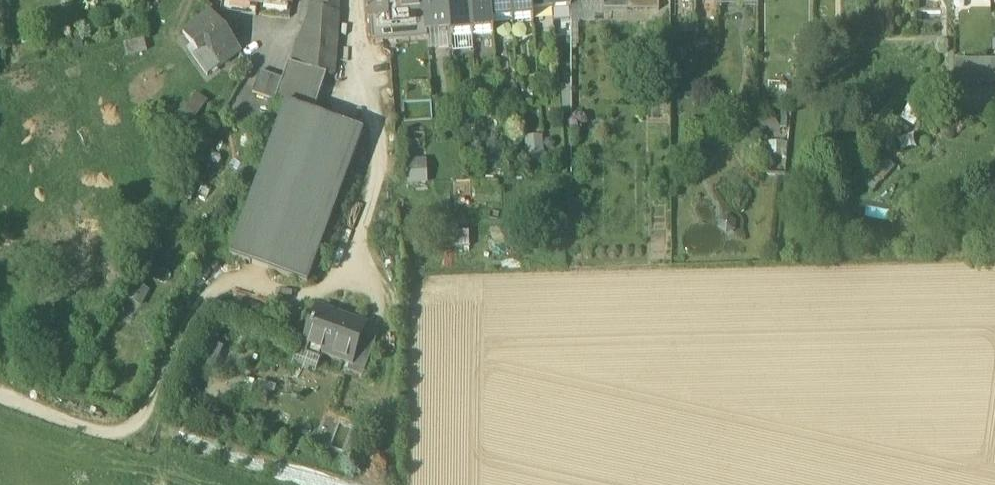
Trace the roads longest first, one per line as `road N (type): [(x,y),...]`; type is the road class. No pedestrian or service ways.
road 1 (track): [(0,396),(98,431),(131,426),(197,303)]

